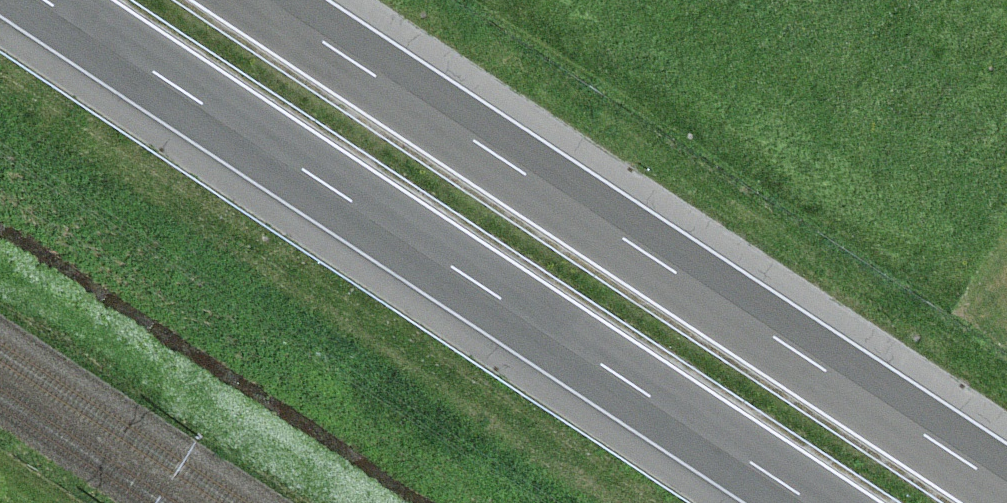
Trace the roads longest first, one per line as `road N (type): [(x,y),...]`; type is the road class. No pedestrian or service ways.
road 1 (motorway): [(49,0),(814,502)]
road 2 (motorway): [(1006,487),(260,0)]

